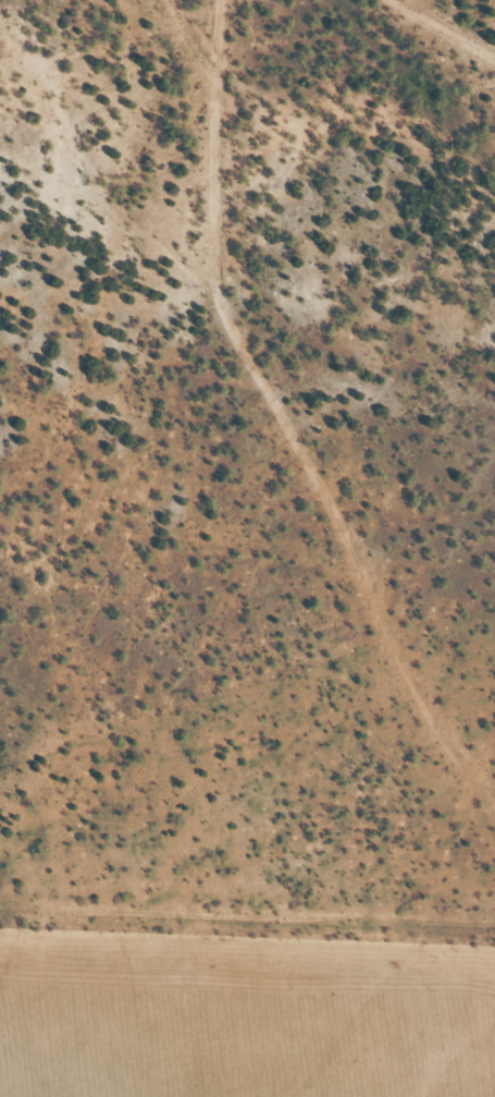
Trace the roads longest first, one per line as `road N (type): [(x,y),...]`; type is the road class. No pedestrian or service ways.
road 1 (residential): [(200,0),(177,212),(199,273),(194,302),(288,435),(494,812)]
road 2 (residential): [(0,931),(494,946)]
road 3 (residential): [(177,212),(122,179),(0,0)]

